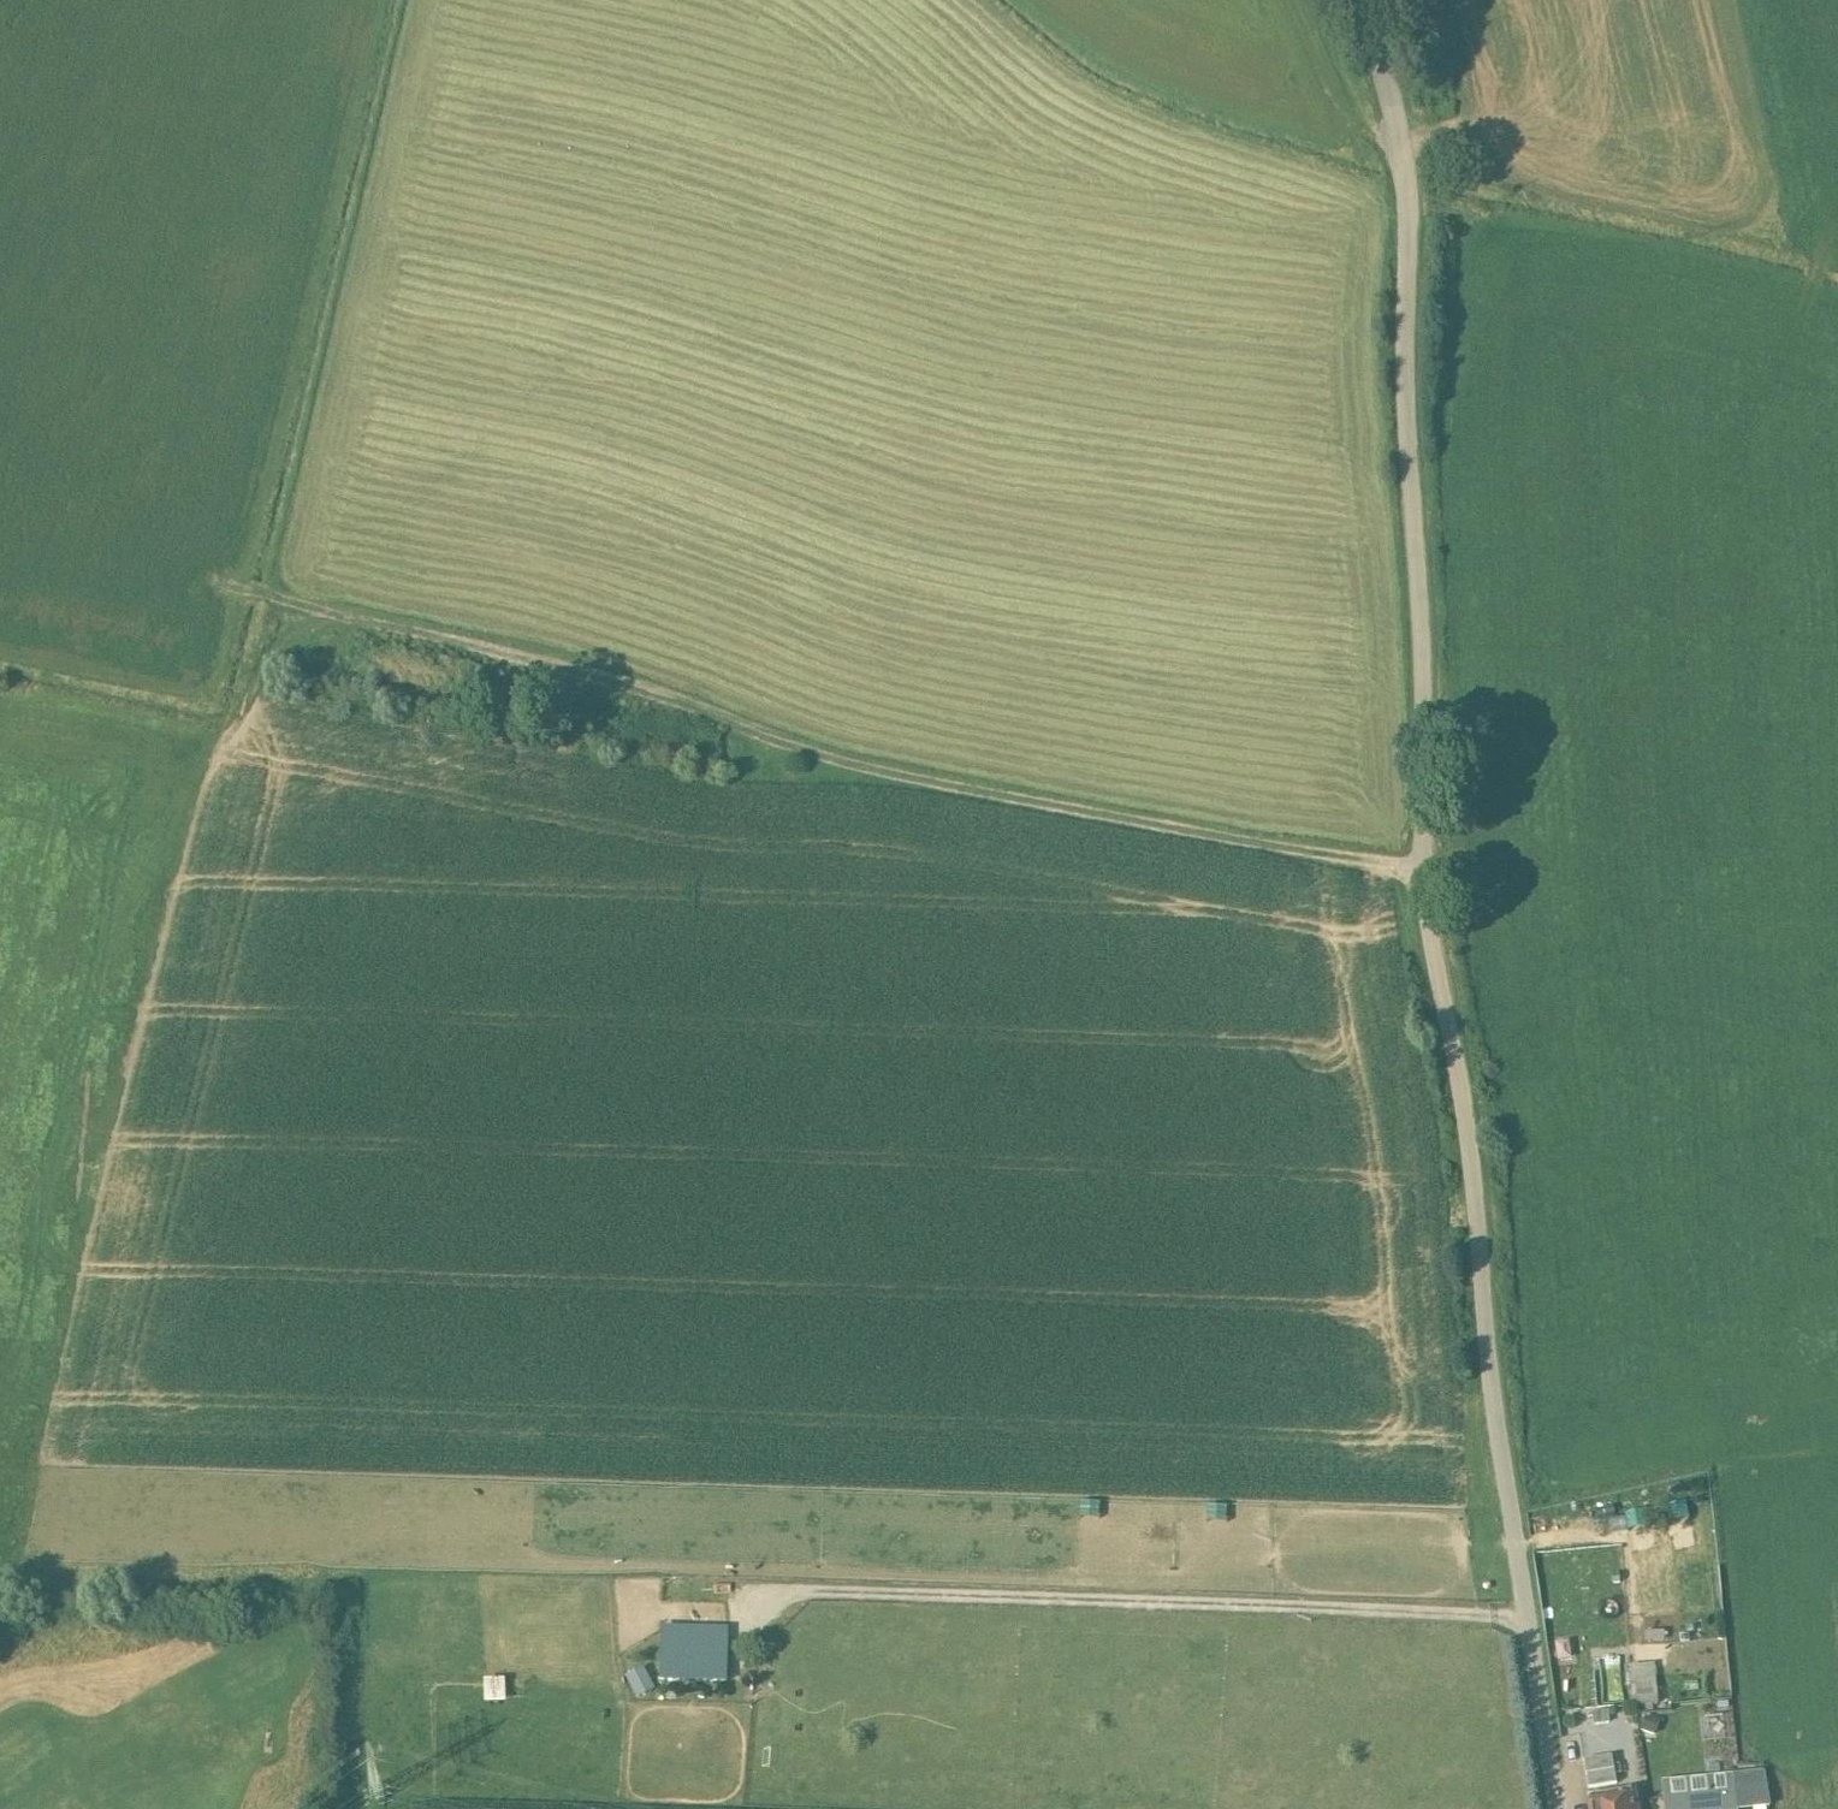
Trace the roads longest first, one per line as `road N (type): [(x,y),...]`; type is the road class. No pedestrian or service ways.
road 1 (unclassified): [(1558,1808),(1490,1374),(1463,1092),(1422,872),(1405,168),(1354,0)]
road 2 (track): [(247,589),(899,773),(1422,872)]

